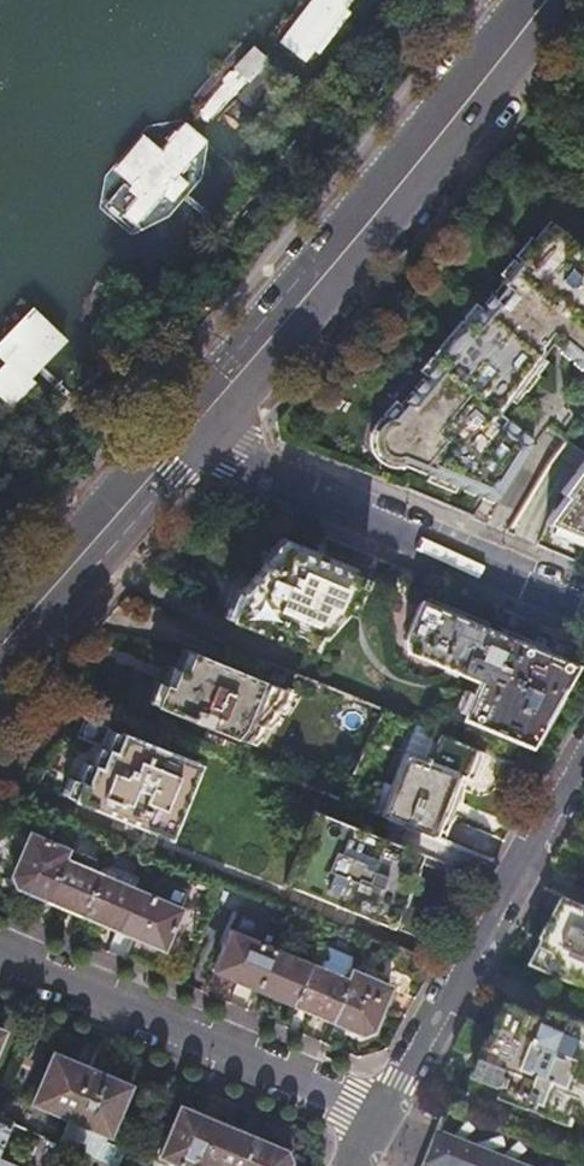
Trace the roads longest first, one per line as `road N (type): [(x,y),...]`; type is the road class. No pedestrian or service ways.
road 1 (primary): [(545,0),(184,439)]
road 2 (residential): [(184,439),(583,604)]
road 3 (residential): [(374,1111),(583,756)]
road 4 (residential): [(0,952),(374,1111)]
road 5 (primary): [(184,439),(0,656)]

